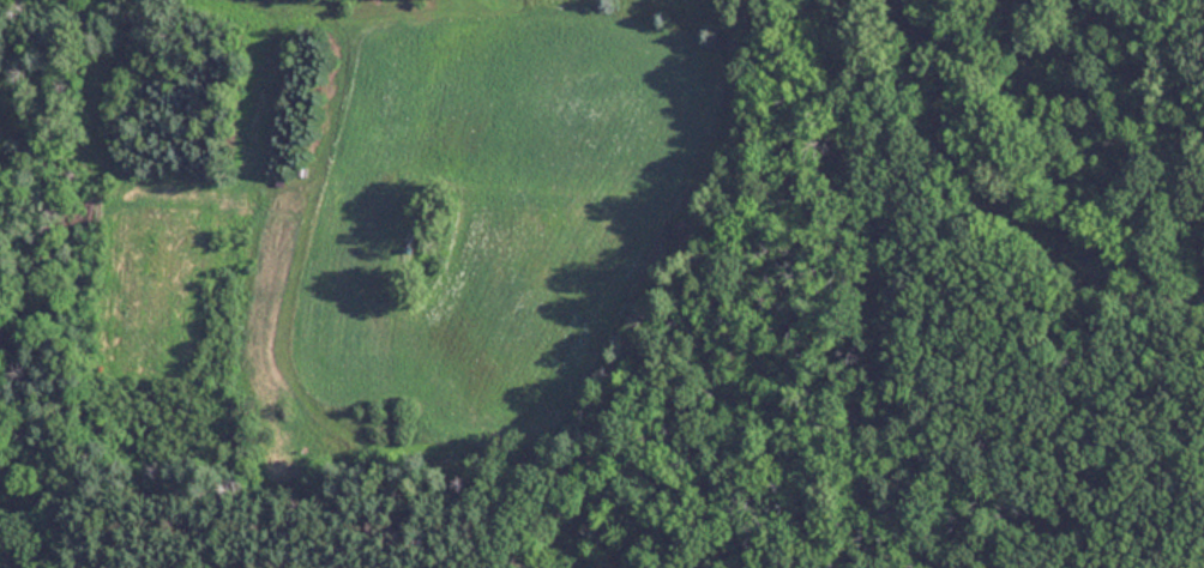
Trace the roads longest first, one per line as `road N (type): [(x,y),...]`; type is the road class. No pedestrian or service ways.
road 1 (track): [(707,0),(700,183),(672,249),(544,386),(507,453),(476,567)]

